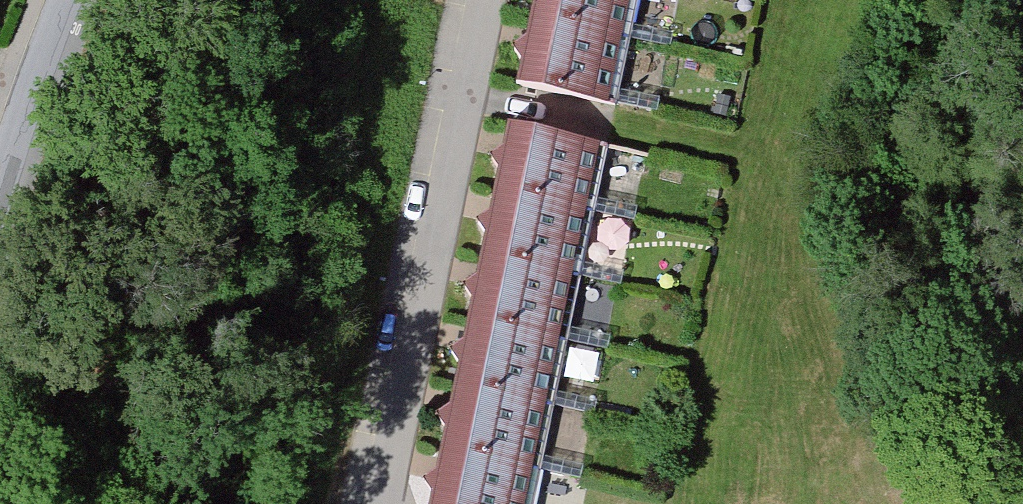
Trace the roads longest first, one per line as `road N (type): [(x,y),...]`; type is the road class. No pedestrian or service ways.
road 1 (residential): [(66,0),(0,196)]

